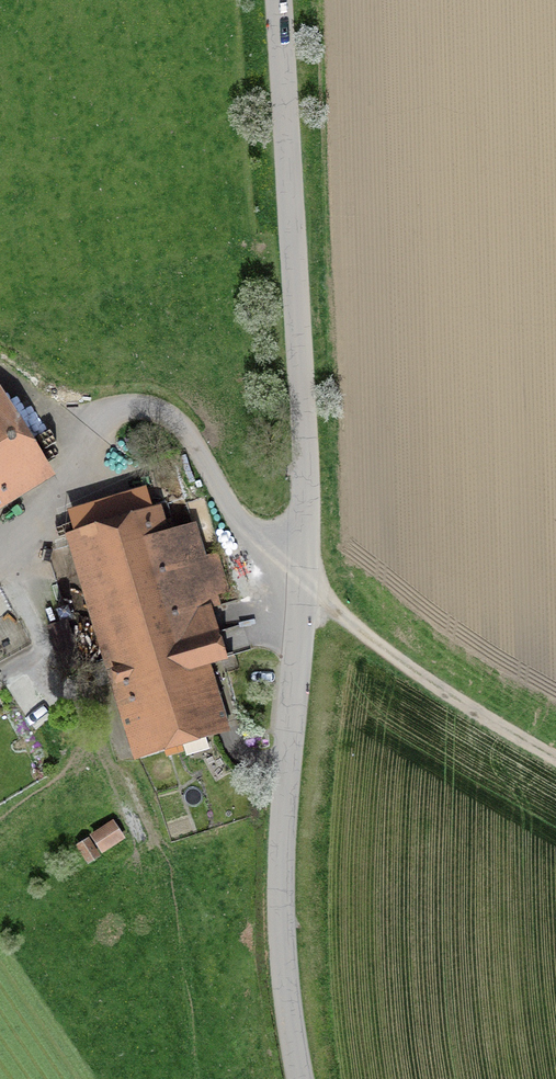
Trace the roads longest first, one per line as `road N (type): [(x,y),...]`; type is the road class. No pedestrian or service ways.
road 1 (unclassified): [(298,1078),(280,876),(306,440),(281,0)]
road 2 (track): [(555,754),(444,691),(302,582),(252,539),(189,436),(134,406),(81,420),(68,498),(0,577)]

